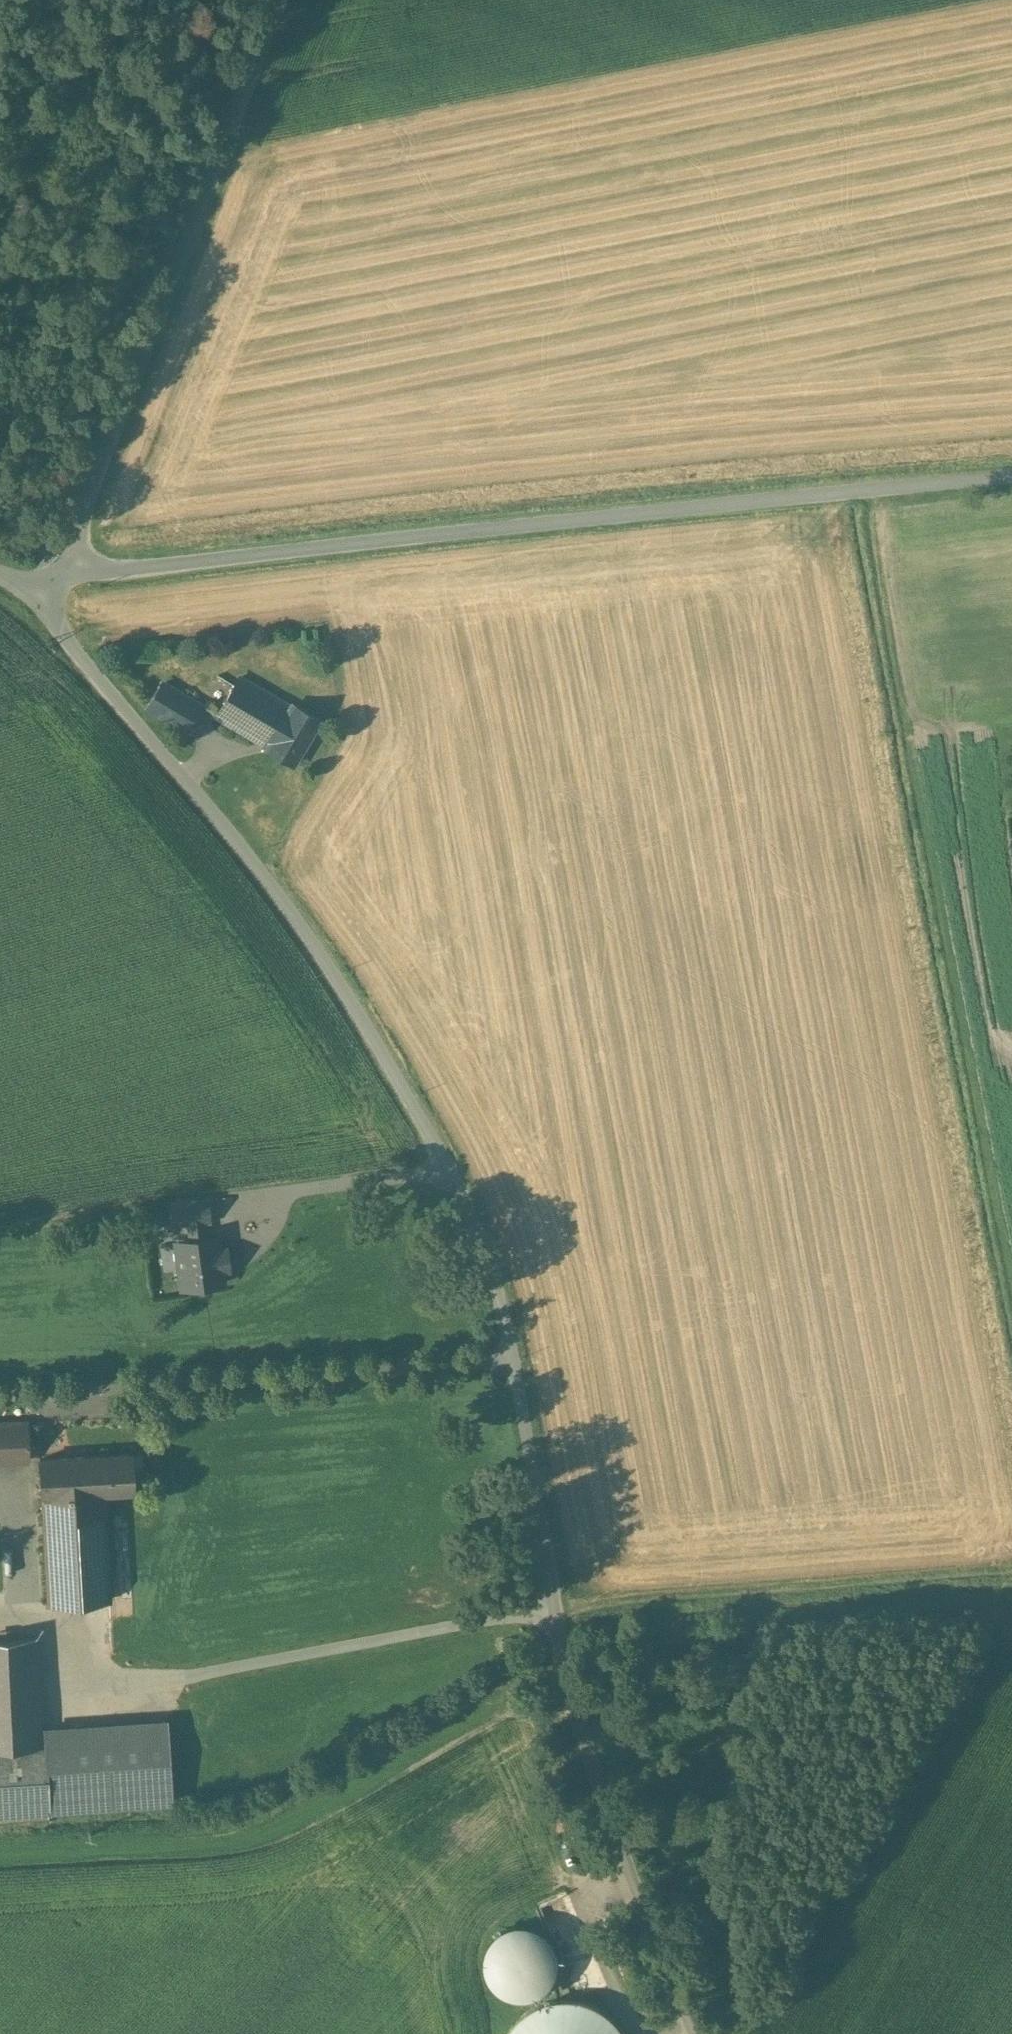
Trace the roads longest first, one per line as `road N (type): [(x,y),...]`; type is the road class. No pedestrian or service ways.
road 1 (unclassified): [(691,2033),(571,1679),(493,1287),(445,1168),(211,800),(56,619),(50,592)]
road 2 (unclassified): [(50,592),(87,581),(717,503),(1011,476)]
road 3 (unclassified): [(50,592),(280,0)]
road 4 (track): [(1011,1573),(555,1610)]

